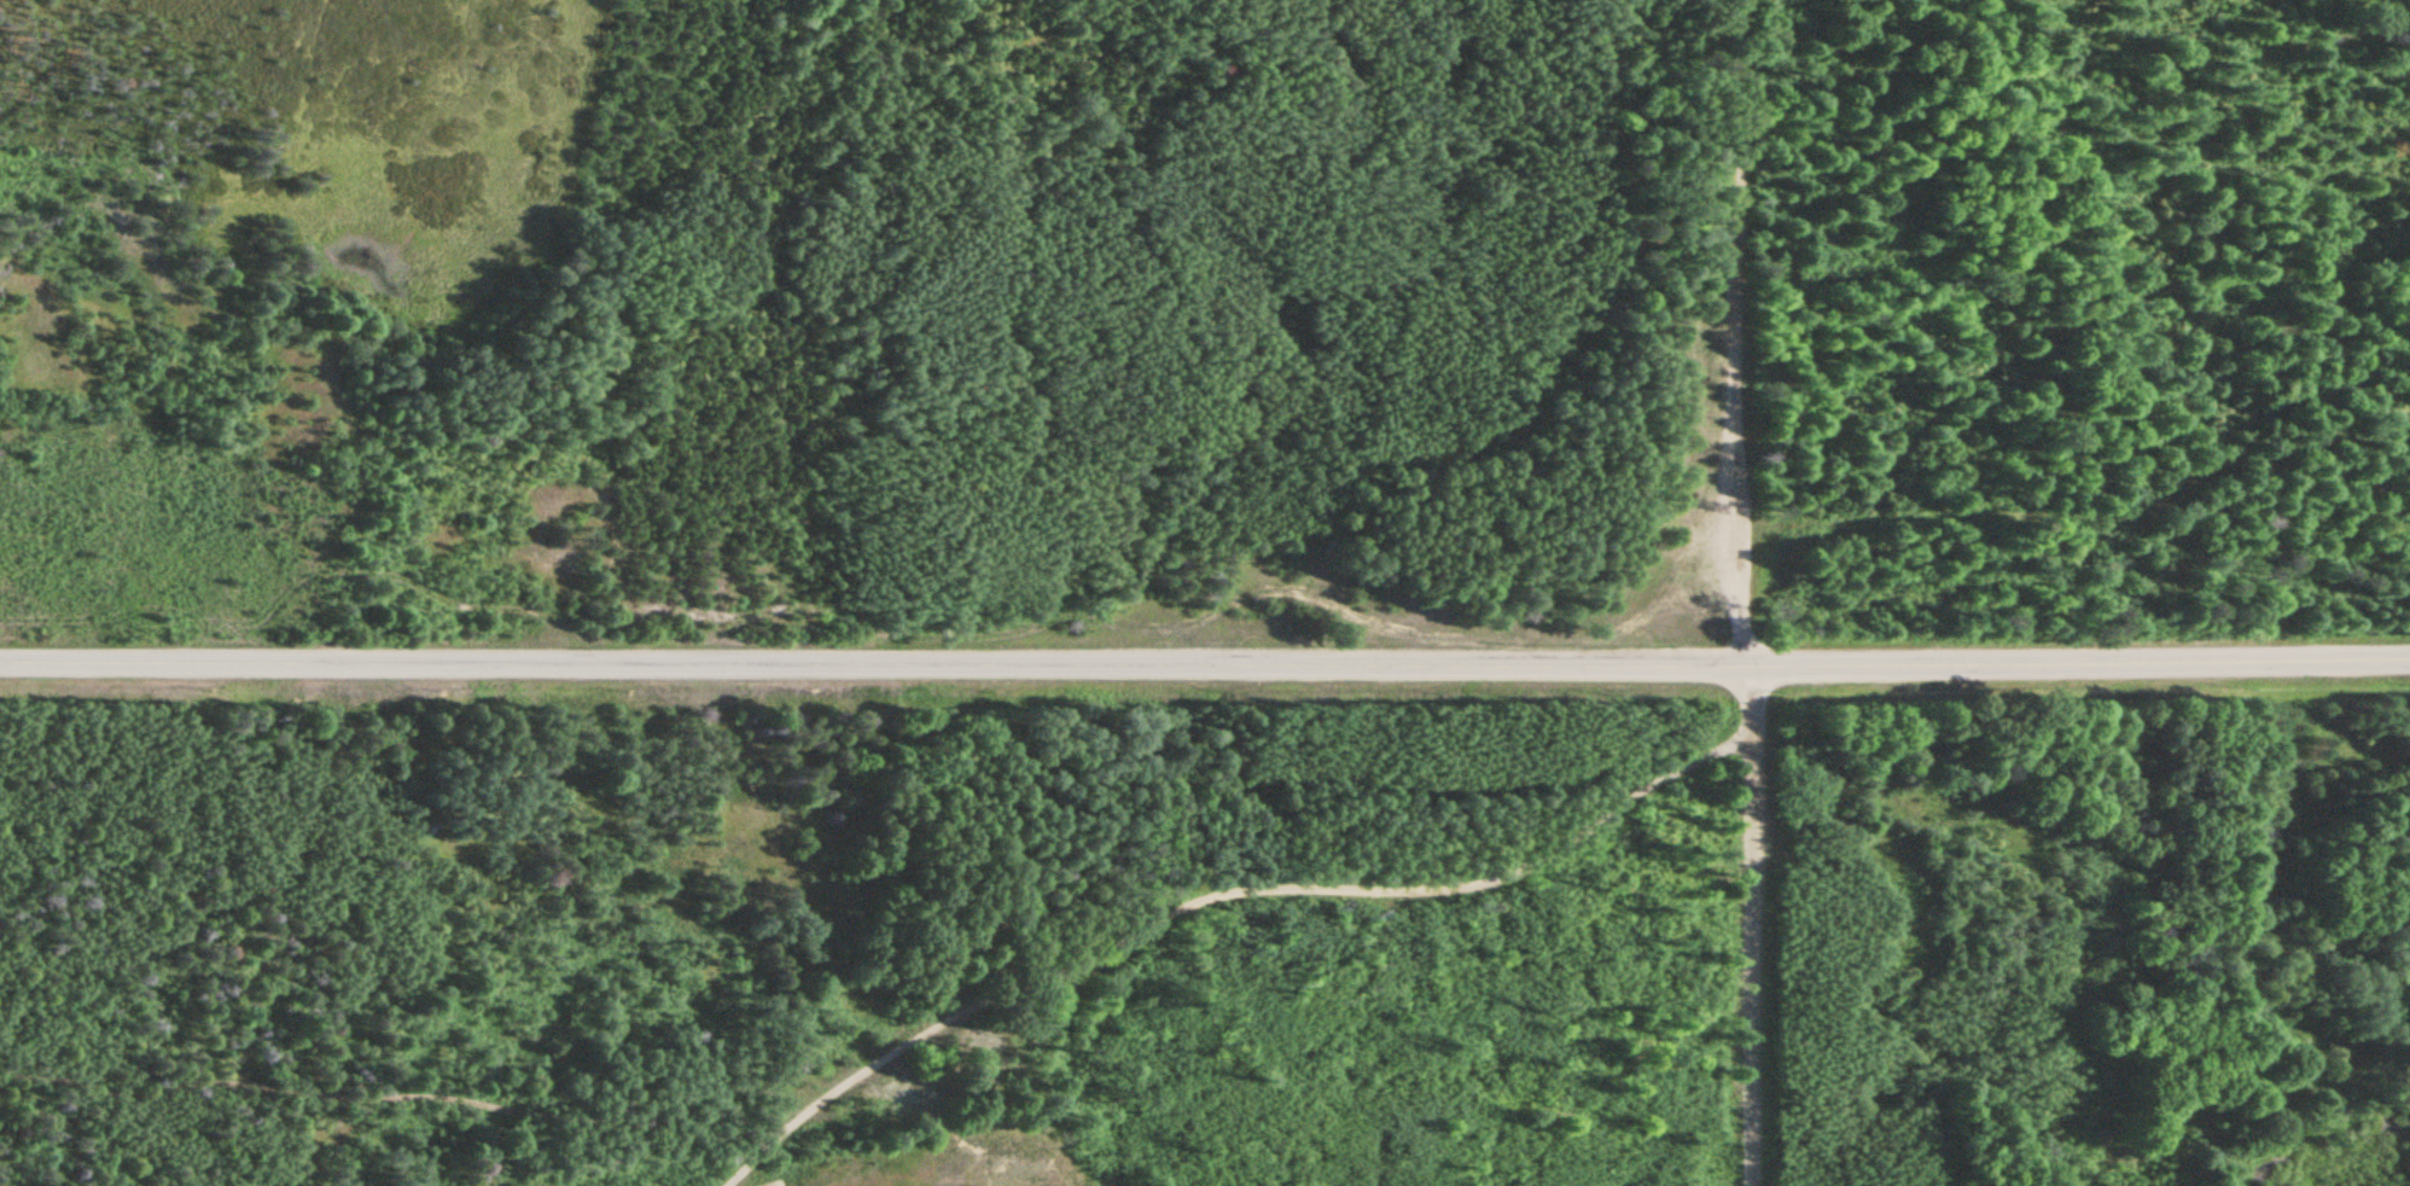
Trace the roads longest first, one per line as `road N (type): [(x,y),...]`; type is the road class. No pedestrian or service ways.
road 1 (tertiary): [(1756,668),(0,659)]
road 2 (residential): [(1756,668),(1748,0)]
road 3 (tertiary): [(2409,658),(1756,668)]
road 4 (residential): [(1757,1185),(1756,668)]

